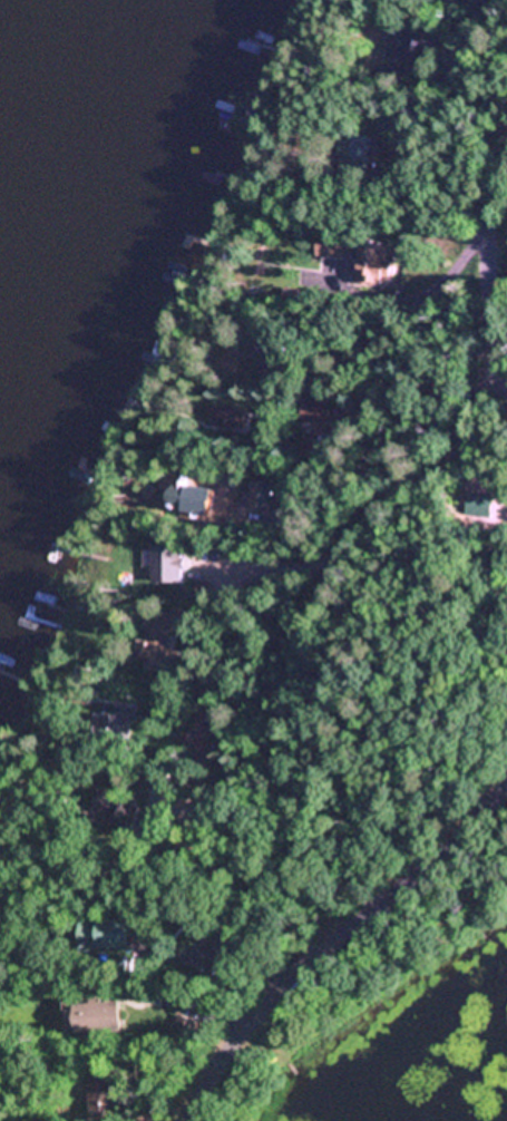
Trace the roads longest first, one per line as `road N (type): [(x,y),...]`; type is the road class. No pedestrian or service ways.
road 1 (residential): [(202,1120),(256,1022),(506,784)]
road 2 (residential): [(506,358),(485,386),(464,458),(368,527),(310,627),(280,654),(225,651)]
road 3 (residential): [(506,353),(488,271),(506,177)]

